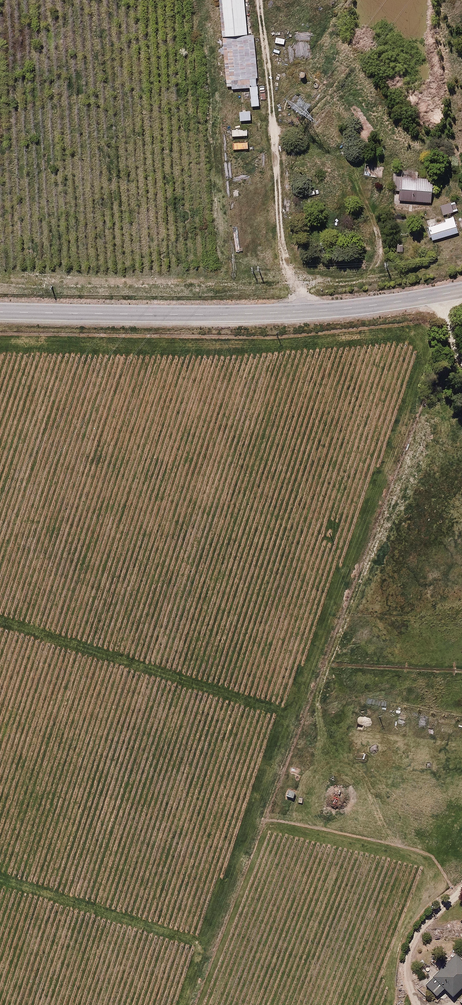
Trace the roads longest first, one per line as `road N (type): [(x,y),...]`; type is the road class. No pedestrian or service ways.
road 1 (track): [(296,716),(418,374),(424,332),(277,344),(0,346)]
road 2 (track): [(0,621),(296,716),(208,947),(0,879)]
road 3 (tertiary): [(0,312),(263,314),(461,291)]
road 4 (track): [(303,311),(280,237),(259,0)]
road 5 (track): [(295,285),(362,280),(372,271),(380,243),(354,174)]

